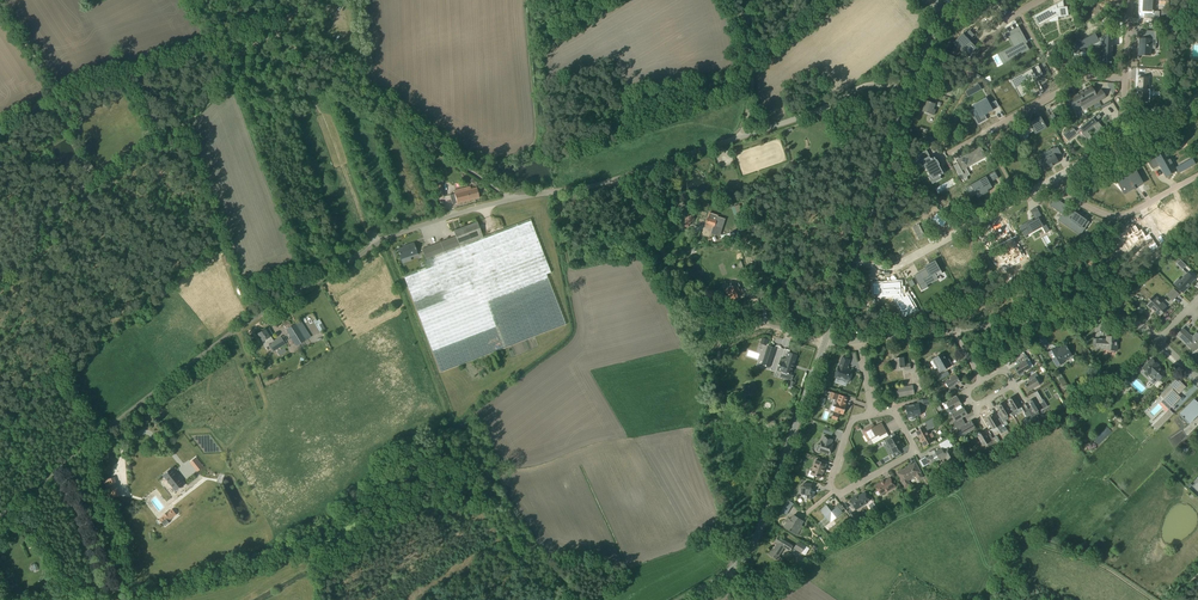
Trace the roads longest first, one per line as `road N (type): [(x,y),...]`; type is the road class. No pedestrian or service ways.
road 1 (unclassified): [(0,518),(284,297),(382,240),(510,200)]
road 2 (unclassified): [(510,200),(620,178),(815,112),(868,83),(909,87)]
road 3 (track): [(577,599),(493,476),(477,432),(450,414),(382,240)]
road 4 (track): [(235,54),(220,87),(188,121),(52,207),(0,128)]
road 5 (tertiary): [(682,599),(722,576),(754,540),(823,344)]
road 6 (track): [(823,344),(761,326),(713,340),(620,178)]
road 7 (unclassified): [(284,43),(510,200)]
road 8 (track): [(56,90),(208,46),(235,54),(259,42),(284,43)]
road 9 (residential): [(853,260),(890,268),(1061,181)]
road 10 (tertiary): [(1163,343),(1134,324),(1104,317),(956,331)]
road 11 (residential): [(945,152),(1088,78),(1128,78)]
road 12 (tertiary): [(853,260),(909,87)]
road 13 (residential): [(1061,181),(1110,214),(1197,168)]
road 14 (residential): [(834,491),(914,451),(892,411),(872,414)]
road 15 (track): [(743,136),(753,0)]

